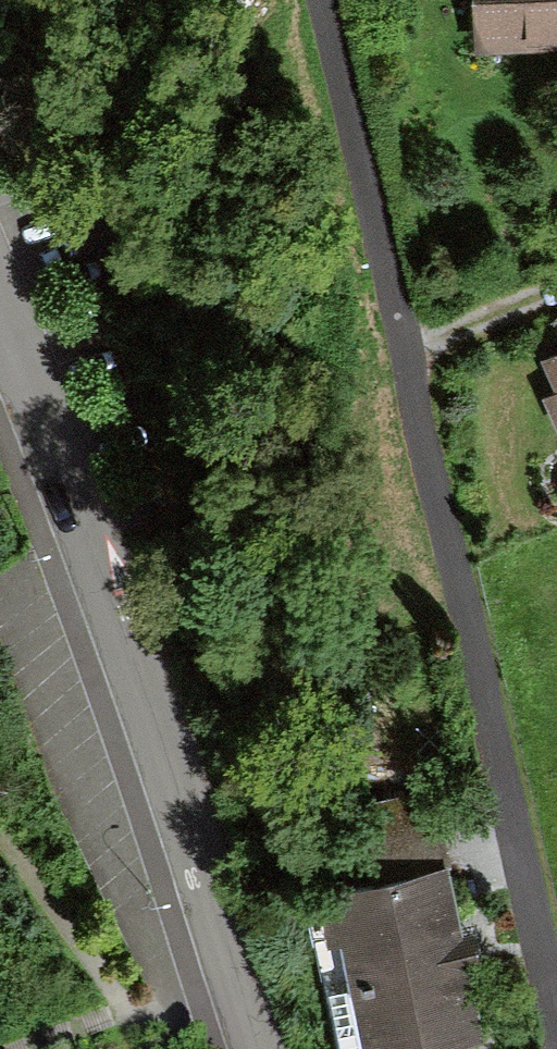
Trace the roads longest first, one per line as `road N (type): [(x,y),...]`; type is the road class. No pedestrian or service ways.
road 1 (residential): [(555,1048),(316,0)]
road 2 (residential): [(247,1048),(44,435),(0,327)]

